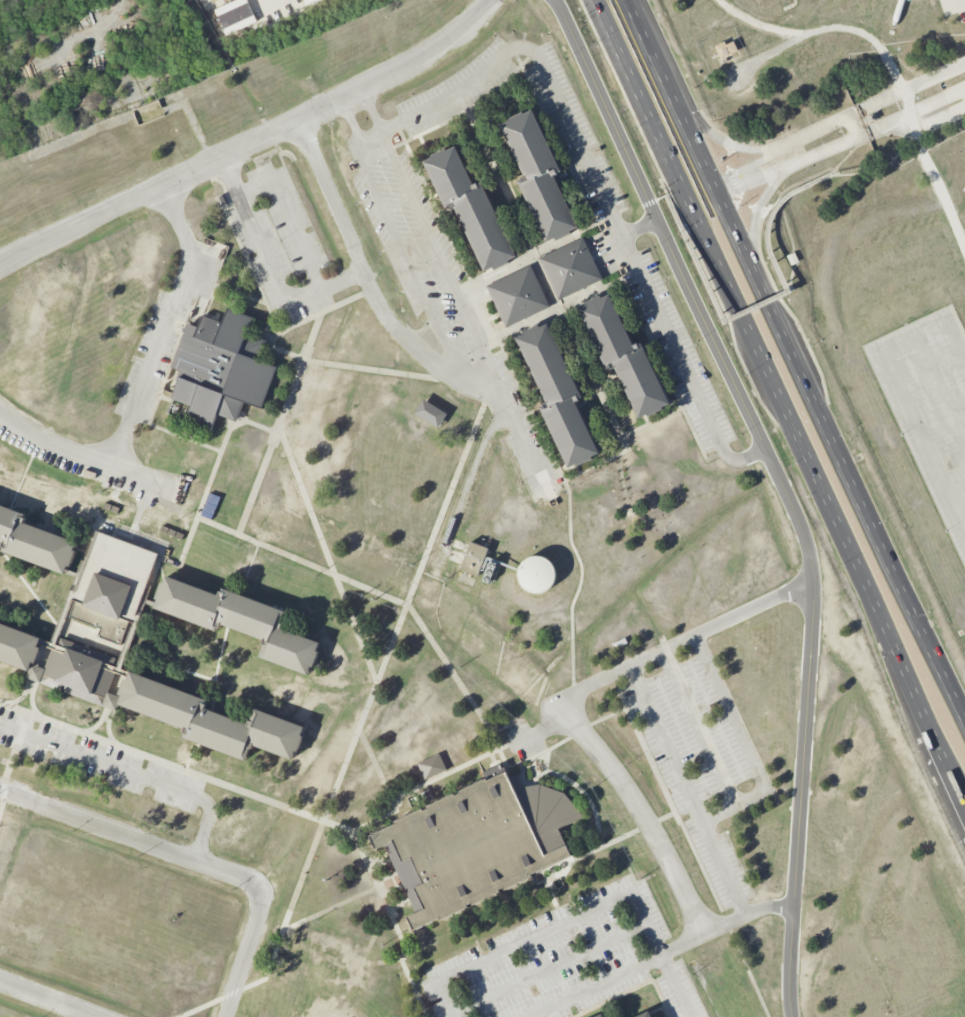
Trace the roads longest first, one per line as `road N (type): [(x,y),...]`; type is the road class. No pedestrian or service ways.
road 1 (residential): [(554,0),(807,544),(814,587),(791,1016)]
road 2 (residential): [(793,908),(763,908),(705,934),(641,810),(588,742),(567,697),(786,592),(814,587)]
road 3 (residential): [(496,0),(406,72),(0,264)]
road 4 (primary): [(964,721),(771,308)]
road 5 (primary): [(740,323),(929,732)]
road 6 (residential): [(304,120),(394,320),(441,371),(501,402)]
road 7 (primary): [(592,0),(731,303)]
road 8 (primary): [(760,284),(630,0)]
road 9 (residential): [(257,886),(0,791)]
road 10 (residential): [(161,482),(73,457),(0,417)]
road 11 (residential): [(716,190),(842,133)]
road 12 (residential): [(229,1016),(262,908),(257,886)]

